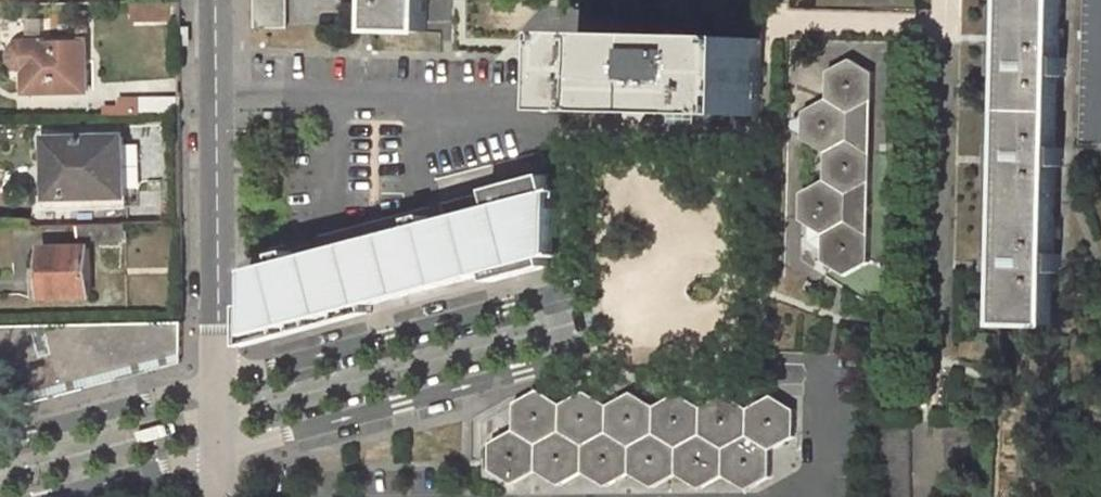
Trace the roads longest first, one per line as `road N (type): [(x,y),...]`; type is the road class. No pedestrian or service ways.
road 1 (residential): [(221,452),(560,361),(567,325),(541,296),(220,379)]
road 2 (residential): [(218,0),(220,379)]
road 3 (residential): [(220,379),(0,438)]
road 4 (residential): [(47,496),(221,452)]
road 5 (residential): [(832,373),(830,486),(819,496)]

